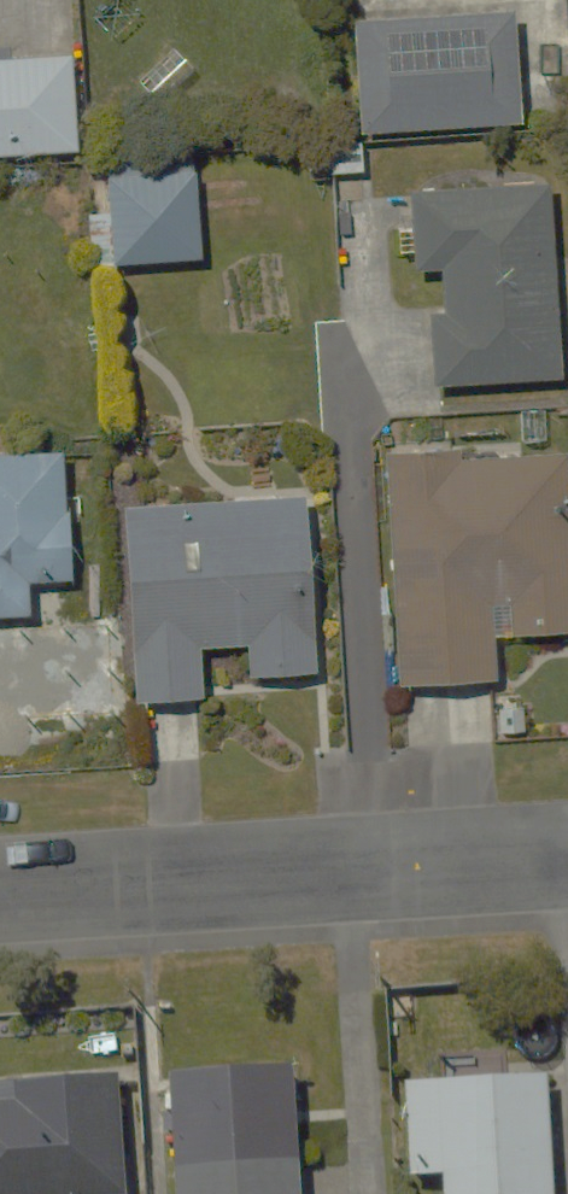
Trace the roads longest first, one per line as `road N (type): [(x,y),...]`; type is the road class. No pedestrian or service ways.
road 1 (residential): [(0,893),(567,861)]

